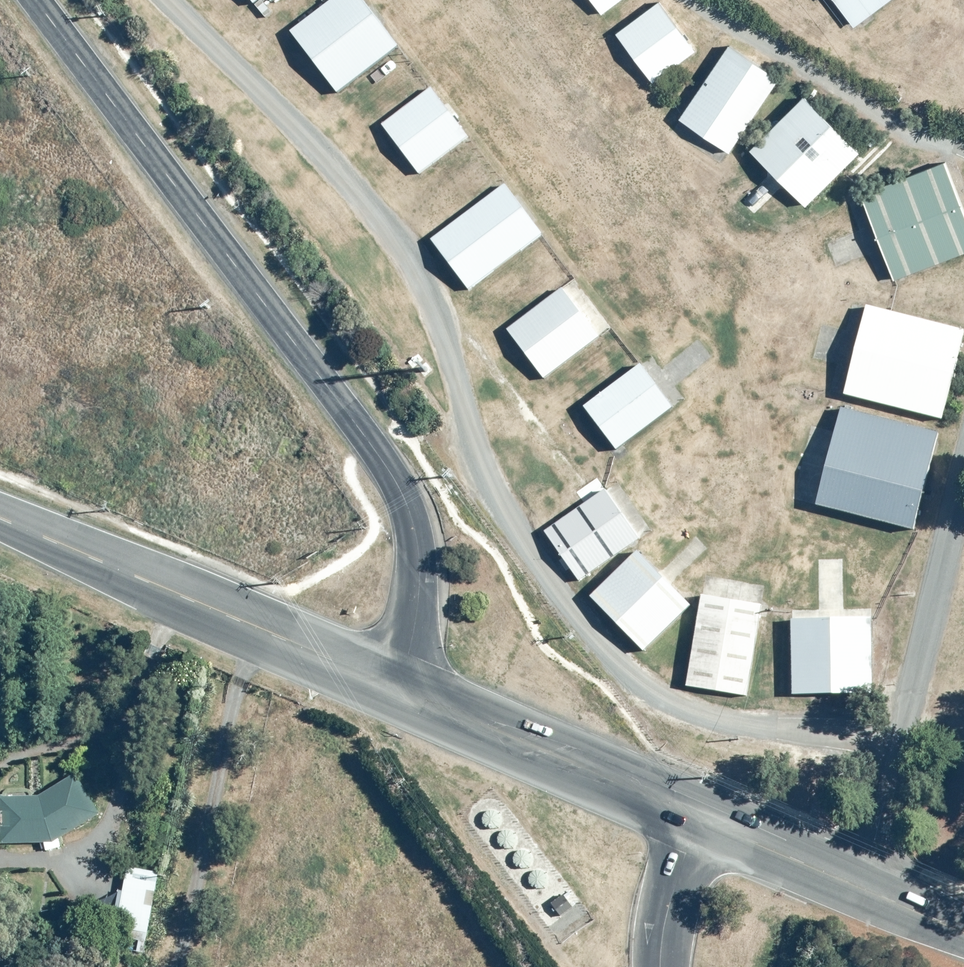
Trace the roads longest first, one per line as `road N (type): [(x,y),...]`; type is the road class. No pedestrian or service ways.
road 1 (tertiary): [(36,0),(370,442),(410,507),(420,592),(395,686)]
road 2 (secondary): [(395,686),(0,516)]
road 3 (secondary): [(700,820),(395,686)]
road 4 (secondary): [(963,929),(700,820)]
road 5 (tertiary): [(700,820),(667,908),(660,966)]

